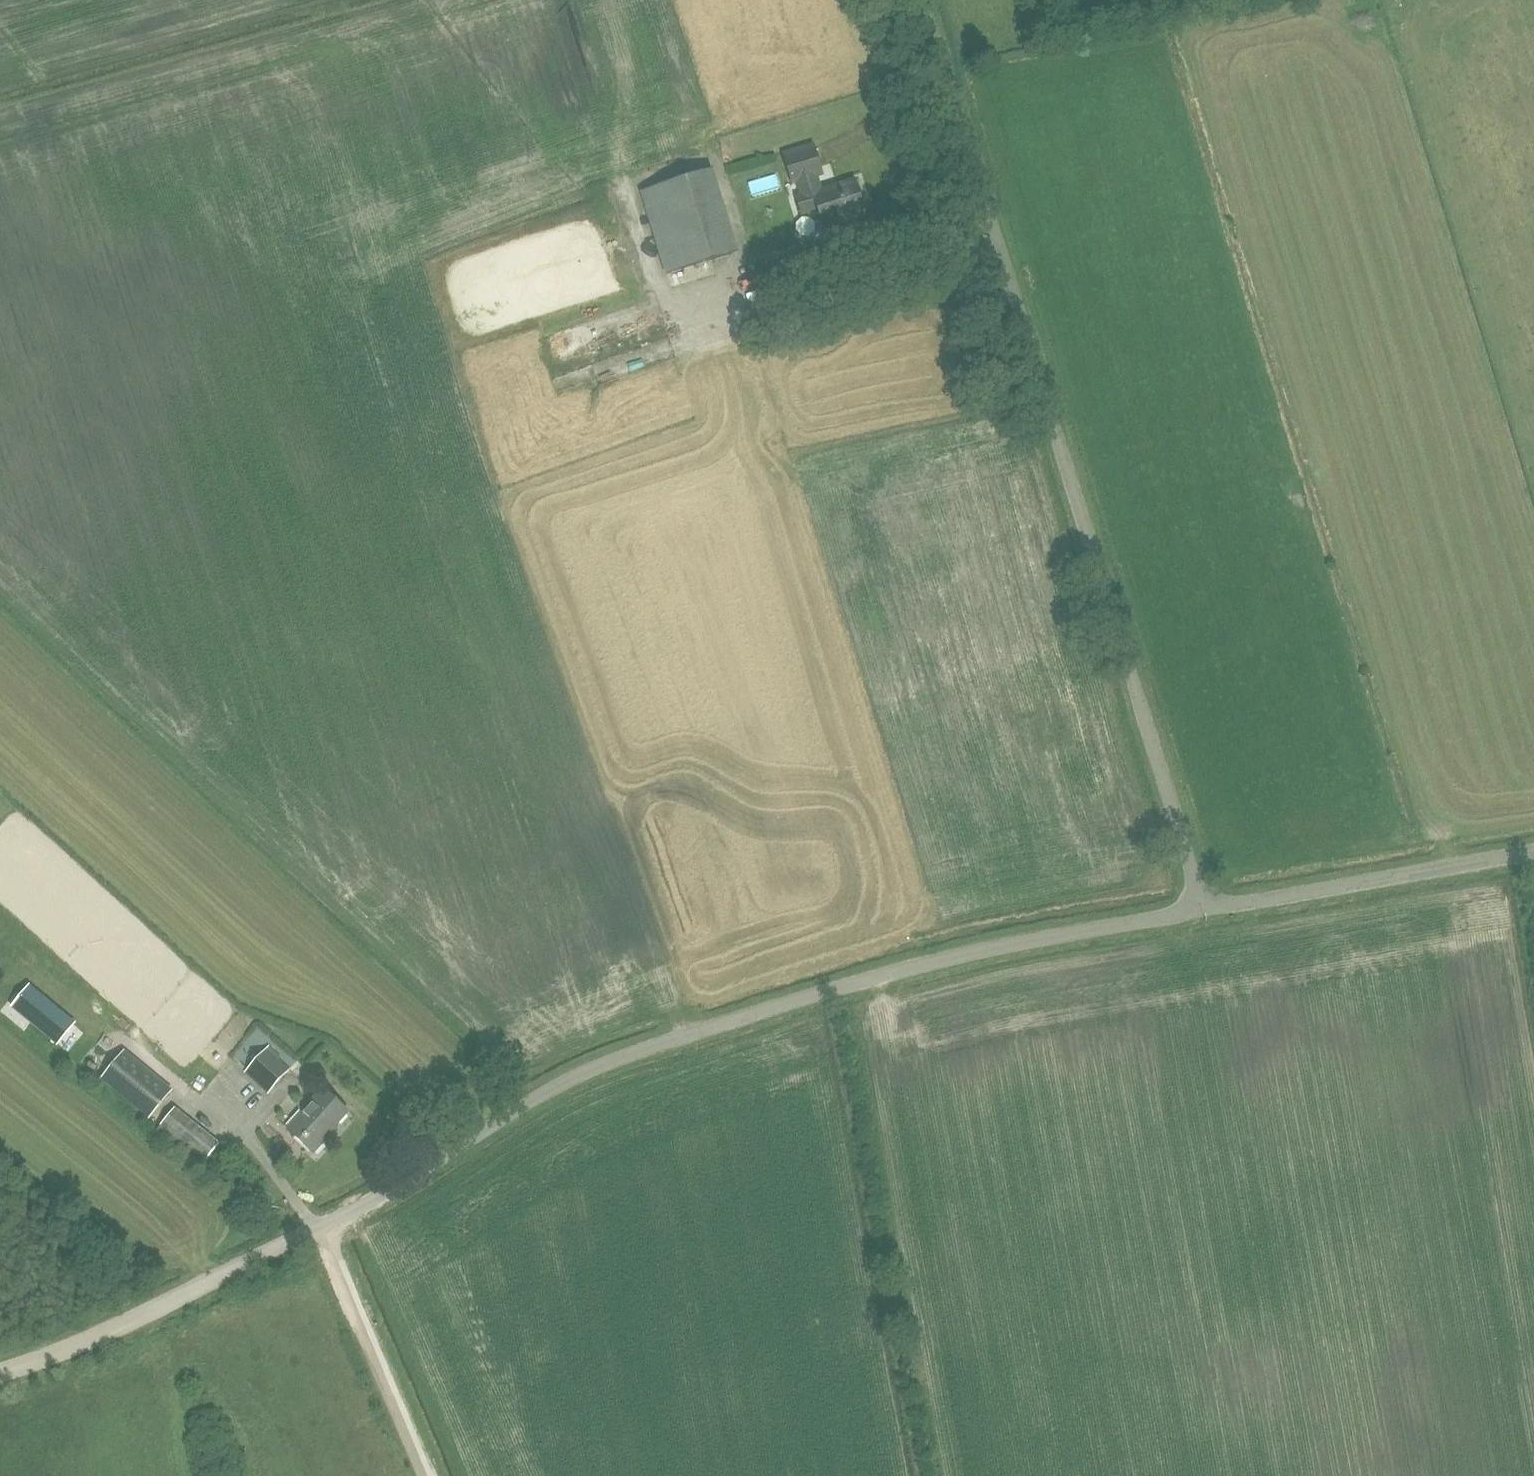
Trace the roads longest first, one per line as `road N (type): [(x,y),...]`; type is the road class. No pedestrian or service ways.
road 1 (unclassified): [(290,1241),(615,1059),(903,970),(1203,909)]
road 2 (unclassified): [(1203,909),(920,0)]
road 3 (unclassified): [(1203,909),(1533,854)]
road 4 (track): [(0,1372),(107,1331),(290,1241)]
road 5 (track): [(424,1475),(320,1227)]

